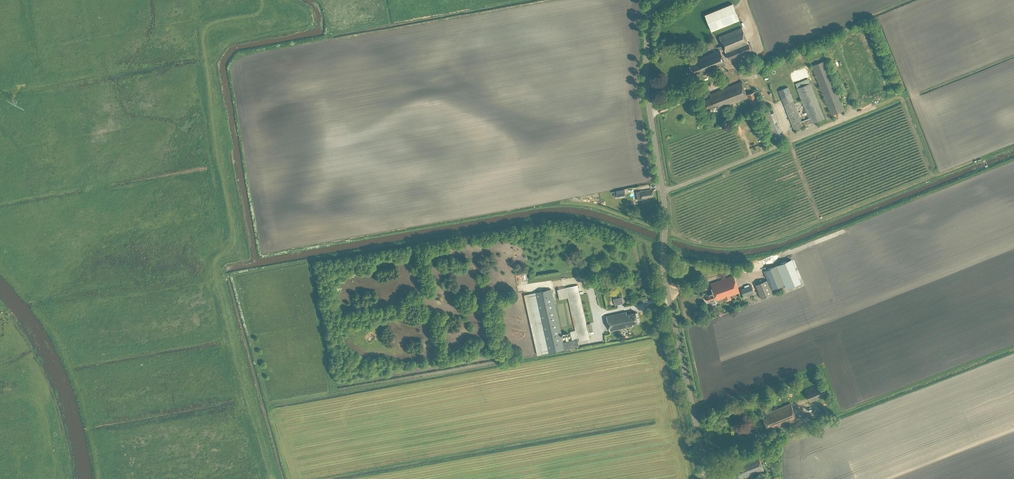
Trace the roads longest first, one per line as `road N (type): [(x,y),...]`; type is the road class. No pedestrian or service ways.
road 1 (tertiary): [(708,478),(664,273),(665,202),(646,78),(649,3)]

